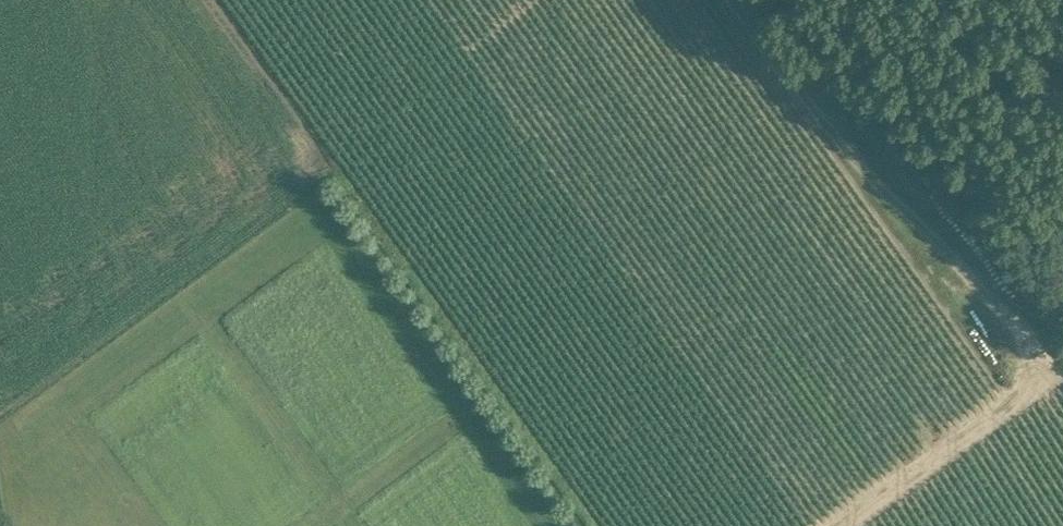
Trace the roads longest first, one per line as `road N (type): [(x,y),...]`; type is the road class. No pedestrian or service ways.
road 1 (track): [(843,525),(1042,376),(1047,359),(1039,338),(881,188)]

